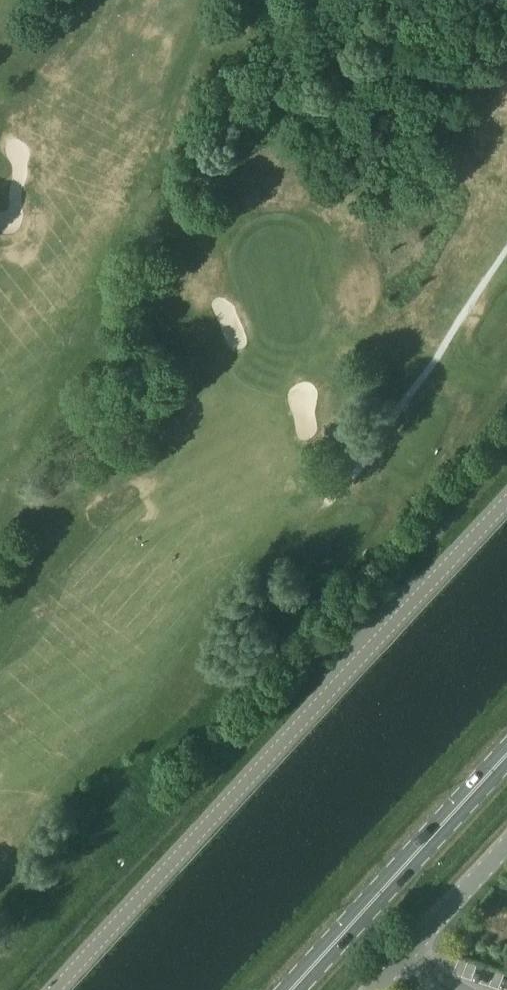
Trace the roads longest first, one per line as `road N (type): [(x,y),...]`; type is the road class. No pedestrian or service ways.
road 1 (tertiary): [(62,989),(506,508)]
road 2 (primary): [(292,989),(506,756)]
road 3 (unclassified): [(374,989),(506,845)]

